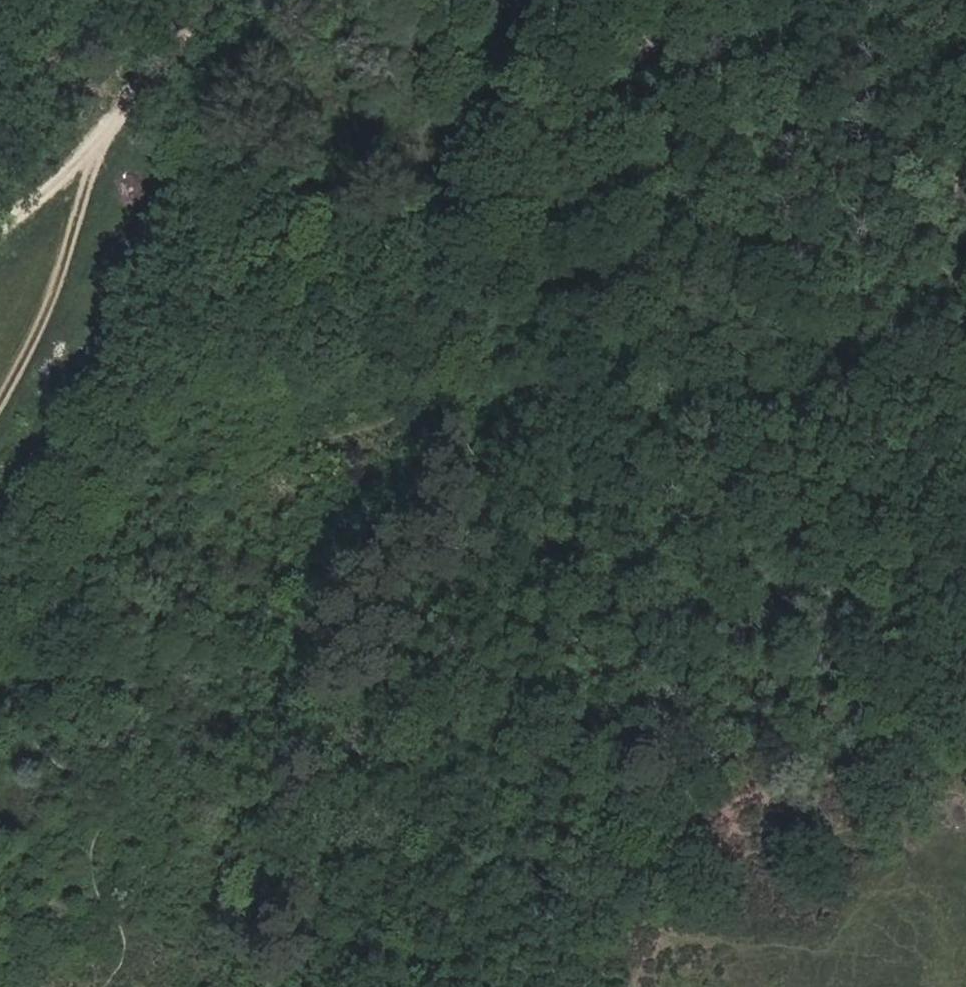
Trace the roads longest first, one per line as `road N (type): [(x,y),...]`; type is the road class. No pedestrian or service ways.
road 1 (track): [(235,0),(153,141),(0,233)]

